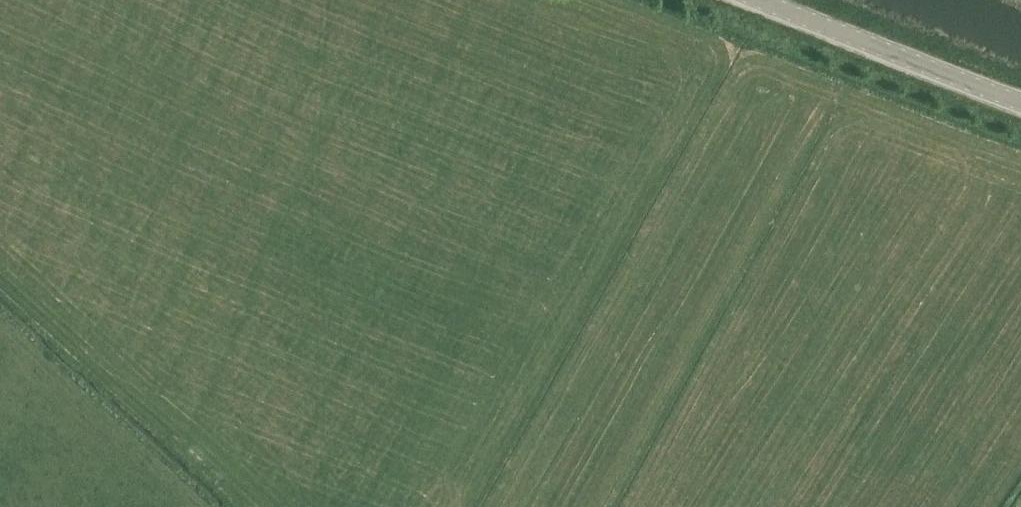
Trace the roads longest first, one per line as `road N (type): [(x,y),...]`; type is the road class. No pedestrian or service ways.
road 1 (tertiary): [(1020,109),(760,0)]

